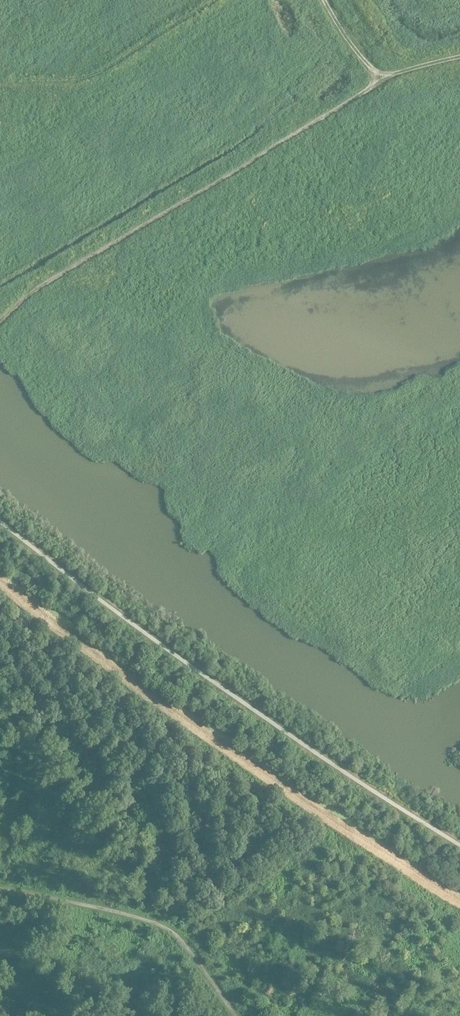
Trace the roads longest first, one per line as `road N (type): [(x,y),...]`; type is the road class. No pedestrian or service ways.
road 1 (track): [(0,325),(380,79),(328,0)]

